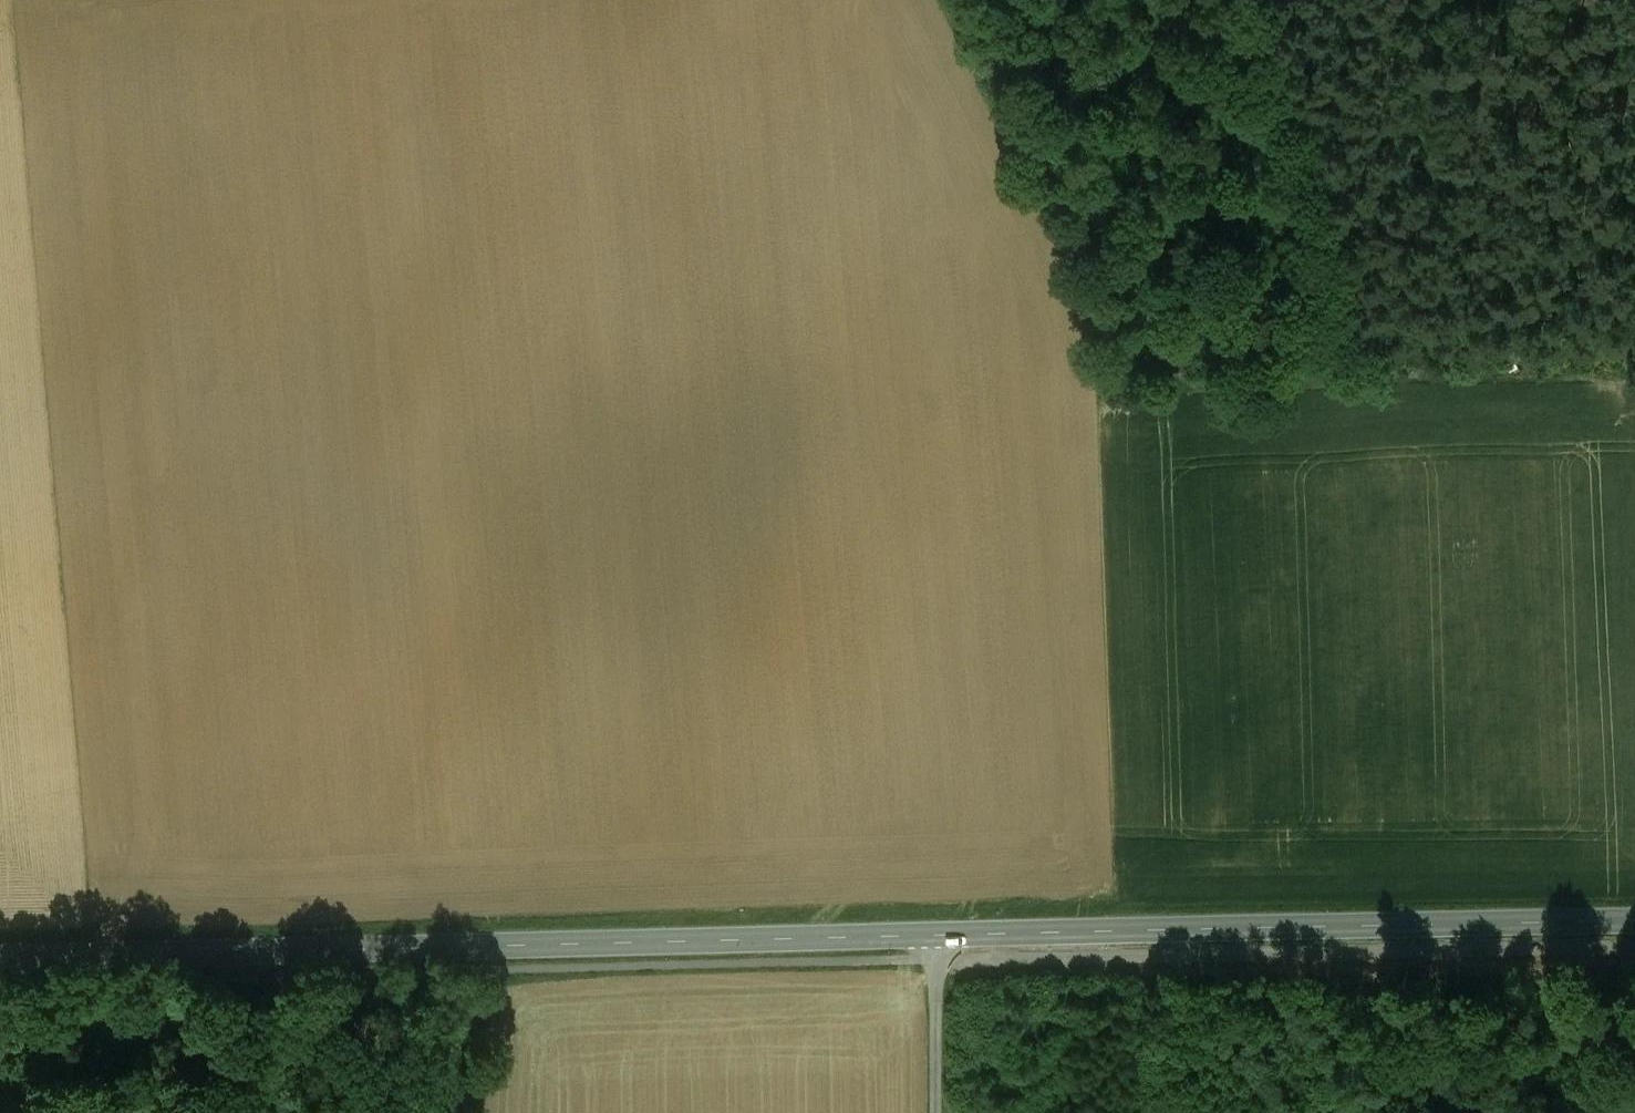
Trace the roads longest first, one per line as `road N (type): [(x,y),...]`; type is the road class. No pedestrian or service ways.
road 1 (tertiary): [(0,956),(1634,922)]

